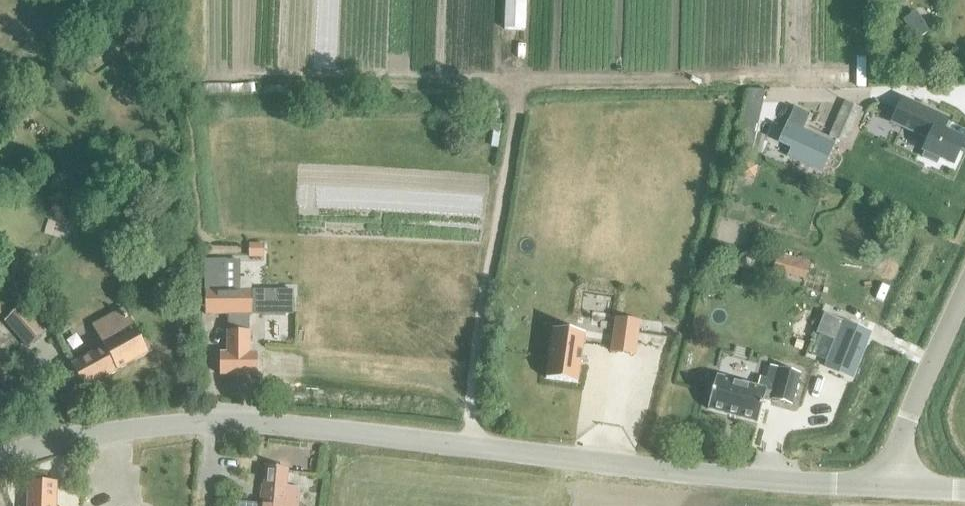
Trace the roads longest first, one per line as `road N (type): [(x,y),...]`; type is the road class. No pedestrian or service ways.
road 1 (unclassified): [(0,459),(106,428),(274,427),(884,486)]
road 2 (track): [(467,447),(523,79)]
road 3 (track): [(523,79),(864,81)]
road 4 (track): [(523,79),(211,78)]
road 5 (residential): [(884,486),(964,290)]

